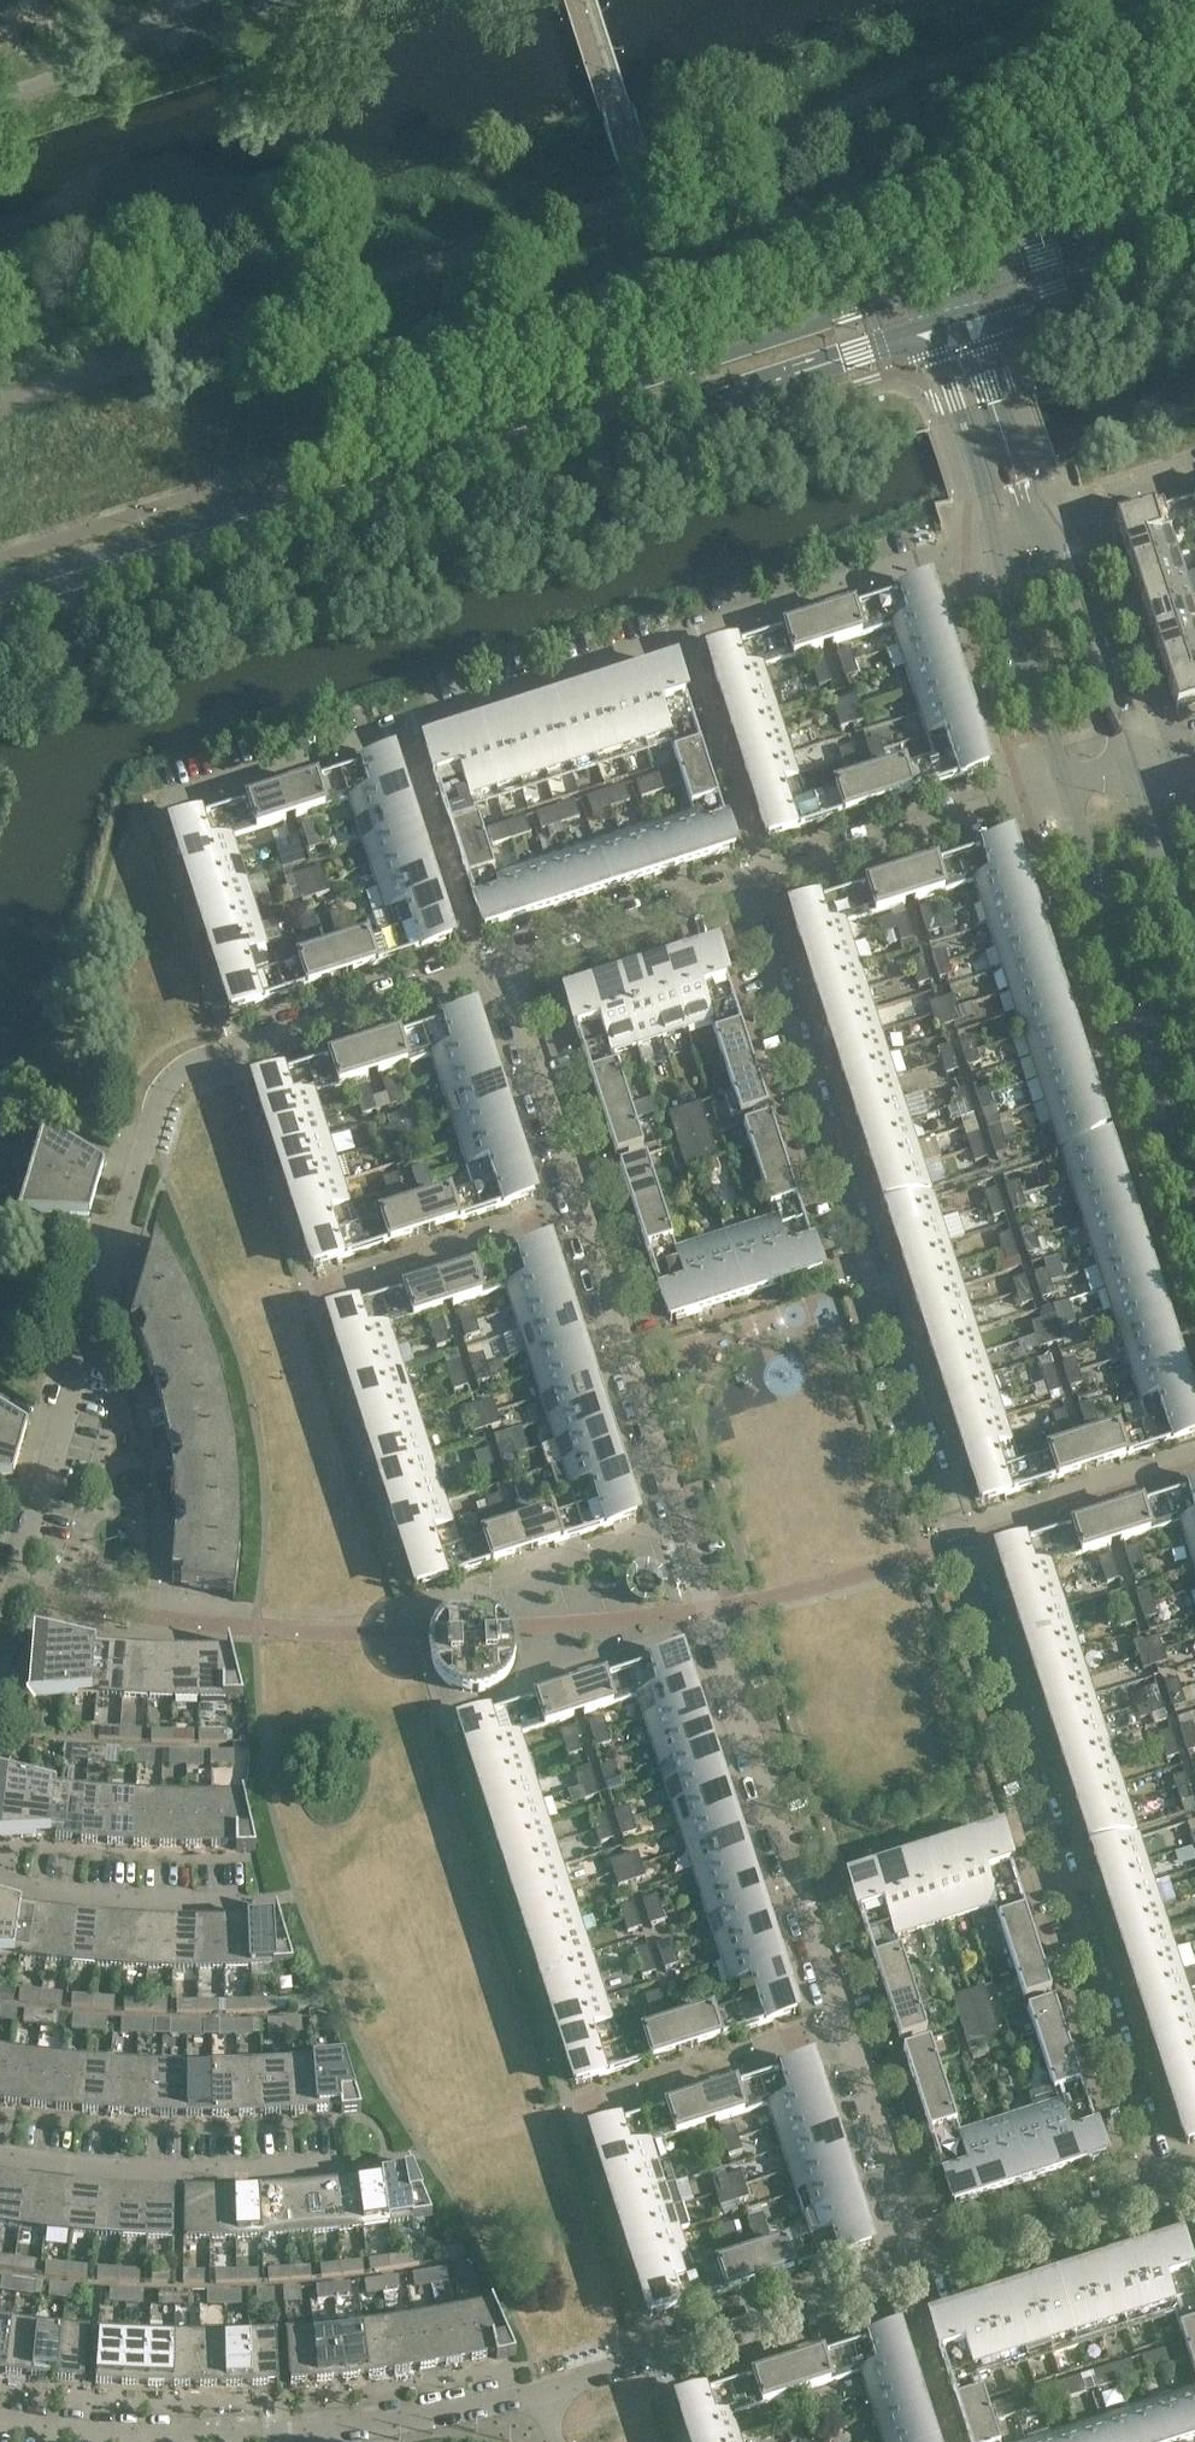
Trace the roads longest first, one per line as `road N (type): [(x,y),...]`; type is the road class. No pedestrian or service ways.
road 1 (residential): [(1169,2193),(752,891)]
road 2 (residential): [(503,971),(921,2272)]
road 3 (secondary): [(934,282),(0,591)]
road 4 (secondary): [(0,627),(930,323)]
road 5 (residential): [(0,1637),(171,1081),(233,1050),(503,971)]
road 6 (residential): [(164,805),(1000,536)]
road 7 (tertiary): [(1066,795),(1194,1187)]
road 8 (residential): [(405,2162),(304,2176),(179,2179),(0,2158)]
road 9 (residential): [(537,2394),(921,2272)]
road 10 (residential): [(752,891),(1066,795)]
road 11 (residential): [(0,2418),(169,2435),(322,2432)]
road 12 (residential): [(275,1904),(89,1904),(0,1884)]
road 13 (secondary): [(1194,200),(934,282)]
road 14 (tertiary): [(1000,536),(1002,592),(1066,795)]
road 15 (tertiary): [(1132,774),(1066,573),(1039,523)]
road 16 (residential): [(503,971),(752,891)]
road 17 (residential): [(921,2272),(1169,2193)]
road 18 (secondary): [(964,312),(1194,240)]
road 19 (tertiary): [(1039,523),(1016,481),(964,312)]
road 20 (tertiary): [(930,323),(1000,536)]
road 21 (residential): [(322,2432),(537,2394)]
road 22 (tertiary): [(1194,973),(1132,774)]
road 23 (residential): [(1039,523),(1194,474)]

